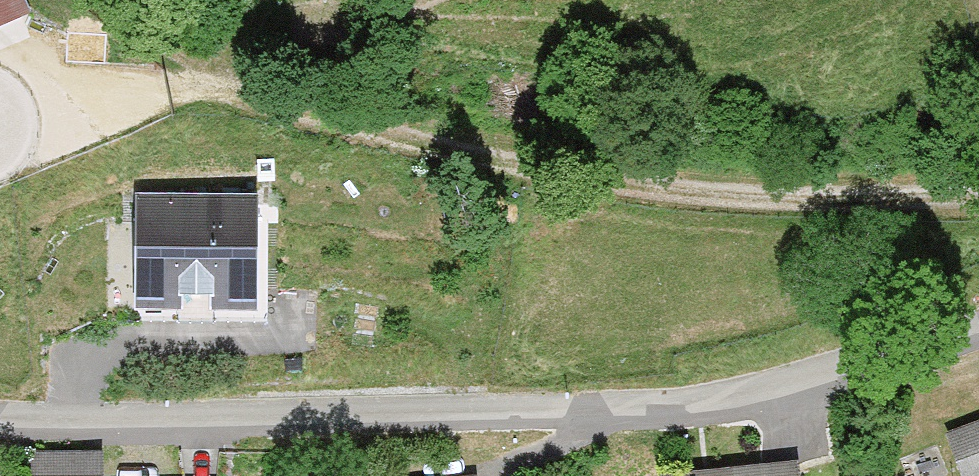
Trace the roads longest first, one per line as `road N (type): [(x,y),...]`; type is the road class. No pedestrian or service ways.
road 1 (residential): [(978,333),(825,378),(665,406),(0,419)]
road 2 (track): [(183,69),(407,143),(661,194),(978,195)]

